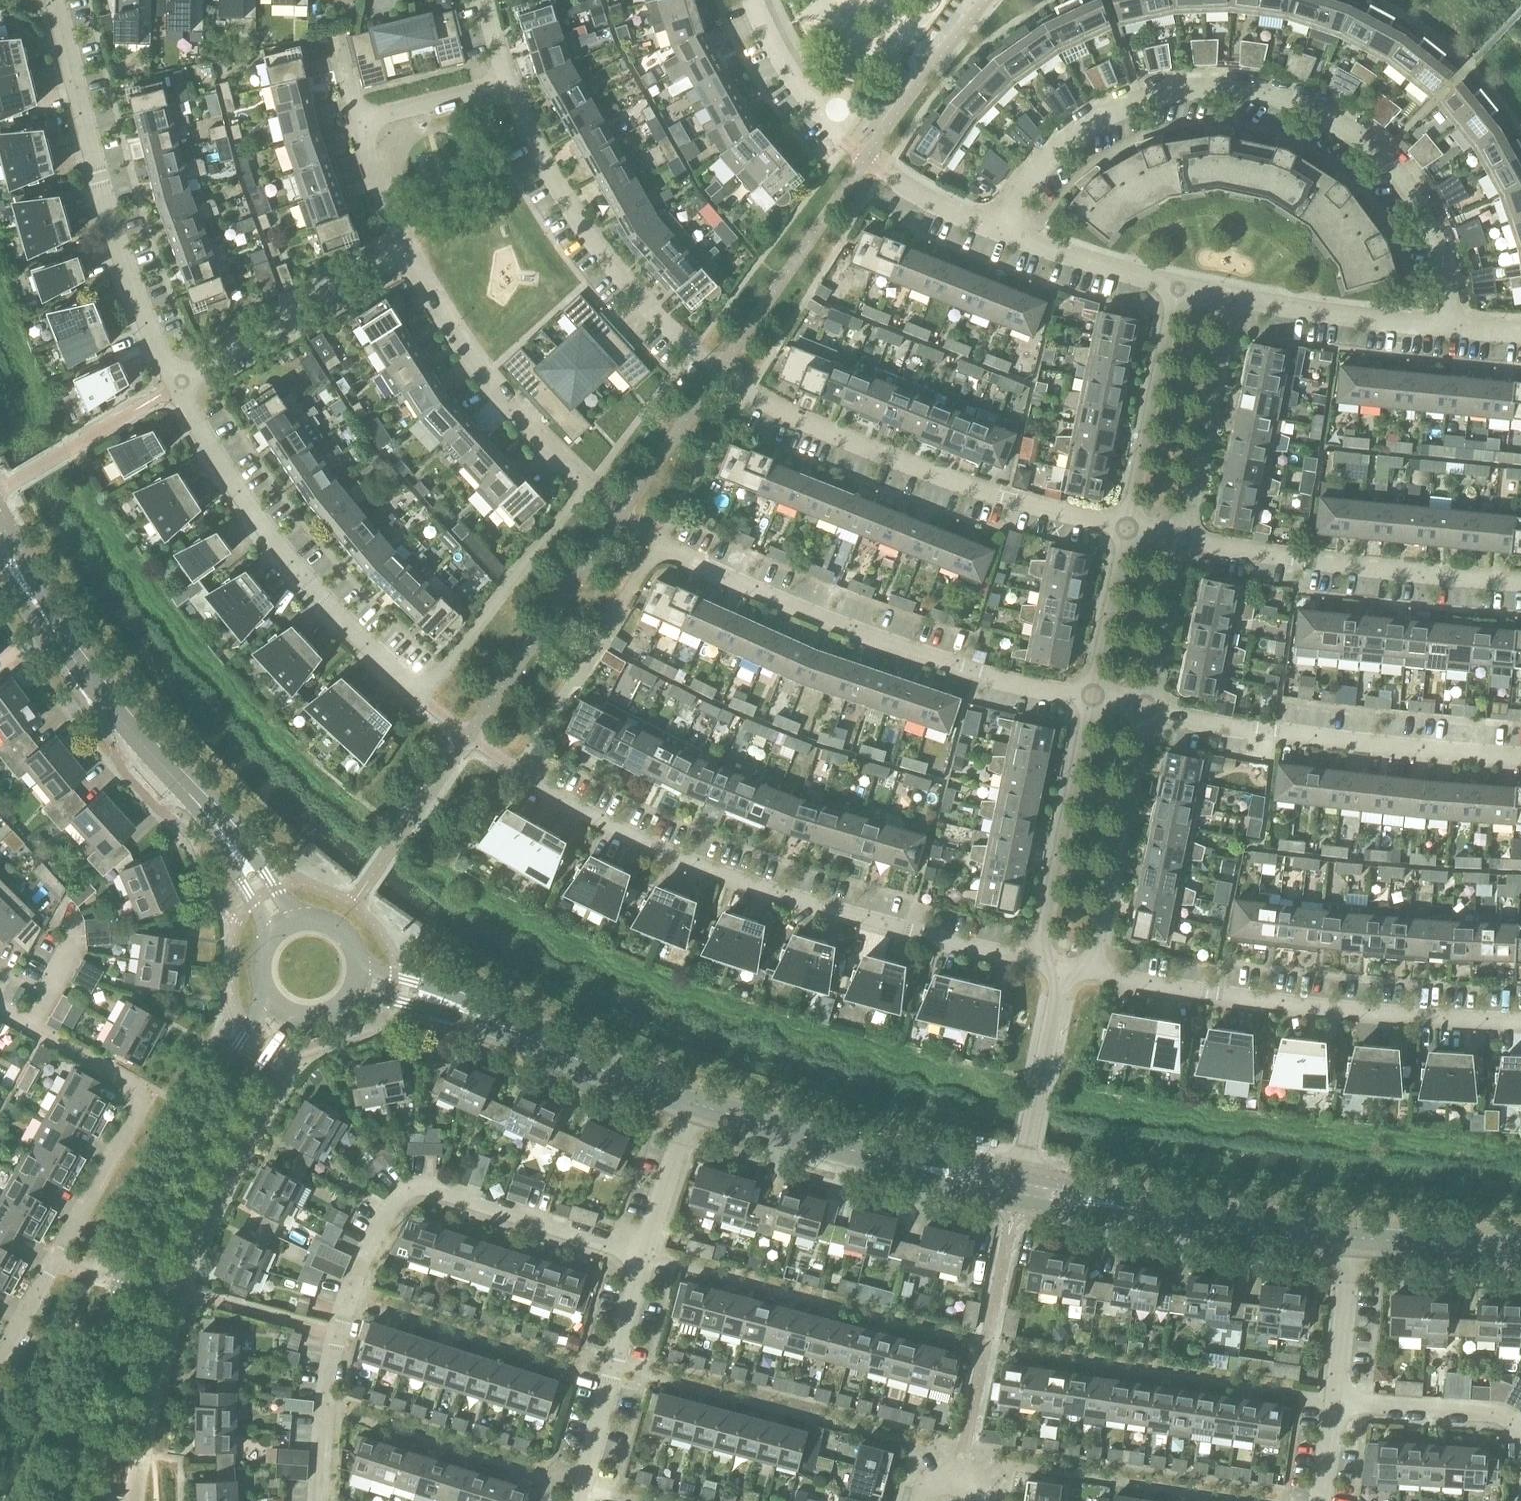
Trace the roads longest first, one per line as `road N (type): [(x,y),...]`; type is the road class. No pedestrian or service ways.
road 1 (residential): [(1454,329),(1439,239),(1418,201),(1358,136),(1293,97),(1229,85),(1165,88),(1130,100),(1037,166),(998,230)]
road 2 (residential): [(322,1500),(340,1336),(380,1222),(402,1198),(421,1188),(645,1254)]
road 3 (residential): [(420,698),(584,480),(518,417),(405,249)]
road 4 (tertiary): [(266,996),(178,1142),(115,1285),(61,1500)]
road 5 (residential): [(1031,956),(930,939),(792,901),(648,844),(525,773)]
road 6 (tertiary): [(104,1500),(150,1294),(289,1017)]
road 7 (residential): [(0,1353),(145,1093),(0,1010)]
road 8 (residential): [(1087,698),(826,622),(664,542)]
road 9 (residential): [(1127,528),(914,469),(817,429),(719,372)]
road 10 (residential): [(1520,1019),(1353,1010),(1089,968)]
road 11 (residential): [(180,385),(101,180),(57,0)]
road 12 (residential): [(420,698),(328,604),(233,478),(180,385)]
road 13 (residential): [(1520,763),(1279,739),(1144,708)]
road 14 (residential): [(506,81),(558,190),(626,283),(719,372)]
road 15 (tertiary): [(692,1102),(363,979)]
road 16 (residential): [(1520,583),(1306,564),(1180,540)]
road 17 (tertiary): [(1019,1193),(823,1147),(692,1102)]
road 18 (tertiary): [(1353,1239),(1019,1193)]
road 19 (residential): [(199,807),(47,625),(0,546)]
road 20 (residential): [(1089,968),(1144,708)]
road 21 (residential): [(1087,698),(1031,956)]
road 22 (residential): [(180,385),(405,249)]
road 23 (residential): [(579,1500),(645,1254)]
road 24 (residential): [(1180,540),(1230,296)]
road 25 (residential): [(1178,285),(1127,528)]
road 26 (residential): [(1454,329),(1230,296)]
road 27 (residential): [(1019,1193),(1064,979)]
road 28 (residential): [(1337,1398),(1494,1412),(1519,1425),(1520,1440)]
road 29 (residential): [(1178,285),(998,230)]
road 30 (residential): [(1127,528),(1087,698)]
road 31 (residential): [(1144,708),(1180,540)]
road 32 (tertiary): [(1520,1246),(1353,1239)]
road 33 (residential): [(1353,1239),(1337,1398)]
road 34 (residential): [(645,1254),(692,1102)]
road 35 (residential): [(303,917),(249,850),(199,807)]
road 36 (residential): [(361,123),(506,81)]
road 37 (residential): [(199,807),(255,901),(268,938)]
road 38 (residential): [(831,125),(797,82),(759,0)]
road 39 (residential): [(405,249),(361,123)]
road 40 (residential): [(998,230),(884,172)]

